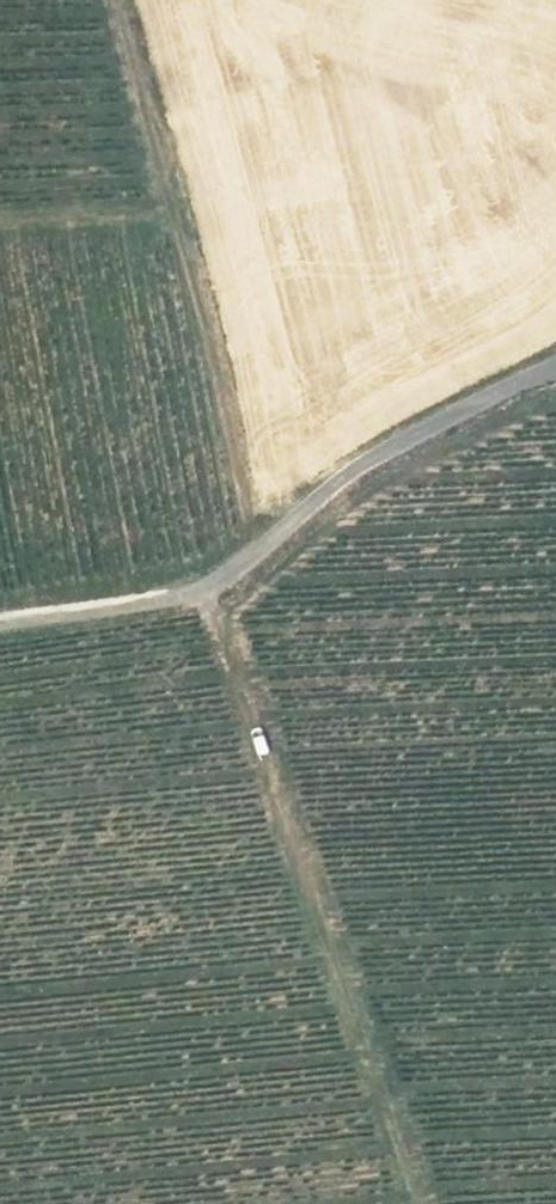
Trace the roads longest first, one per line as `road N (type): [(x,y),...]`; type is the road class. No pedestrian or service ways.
road 1 (unclassified): [(0,621),(202,591),(344,475),(555,366)]

